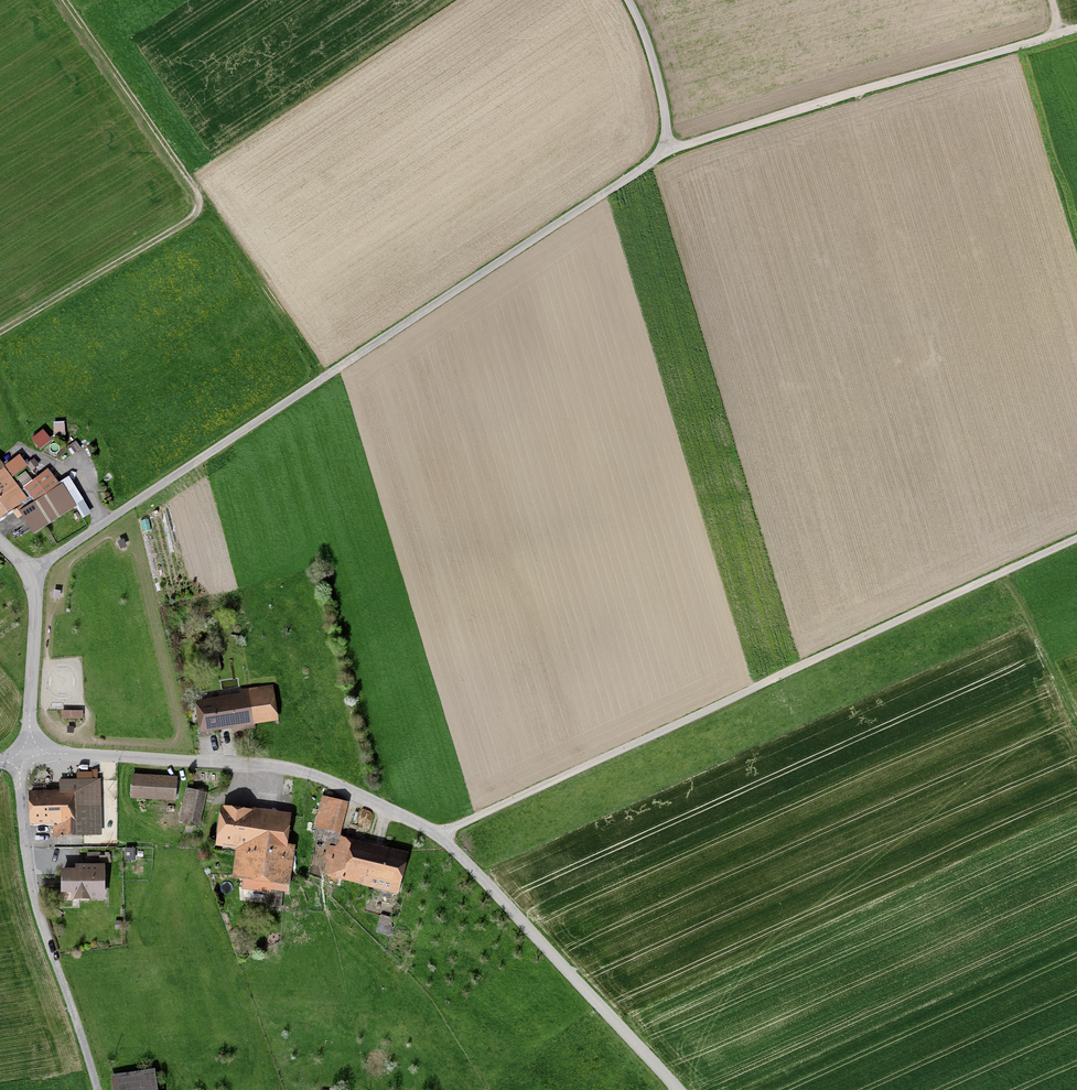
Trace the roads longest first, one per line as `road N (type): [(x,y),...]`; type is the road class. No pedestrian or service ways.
road 1 (unclassified): [(680,1089),(450,846),(419,823),(281,767),(25,757)]
road 2 (track): [(670,153),(323,371),(34,572)]
road 3 (track): [(1076,543),(439,836)]
road 4 (track): [(323,371),(68,0)]
road 5 (track): [(1076,26),(670,153)]
road 6 (track): [(25,757),(20,781),(33,892),(98,1089)]
road 7 (track): [(0,332),(210,207)]
road 8 (unclassified): [(25,757),(34,572),(0,543)]
road 9 (track): [(624,0),(650,45),(670,153)]
road 10 (track): [(1076,707),(1013,573)]

